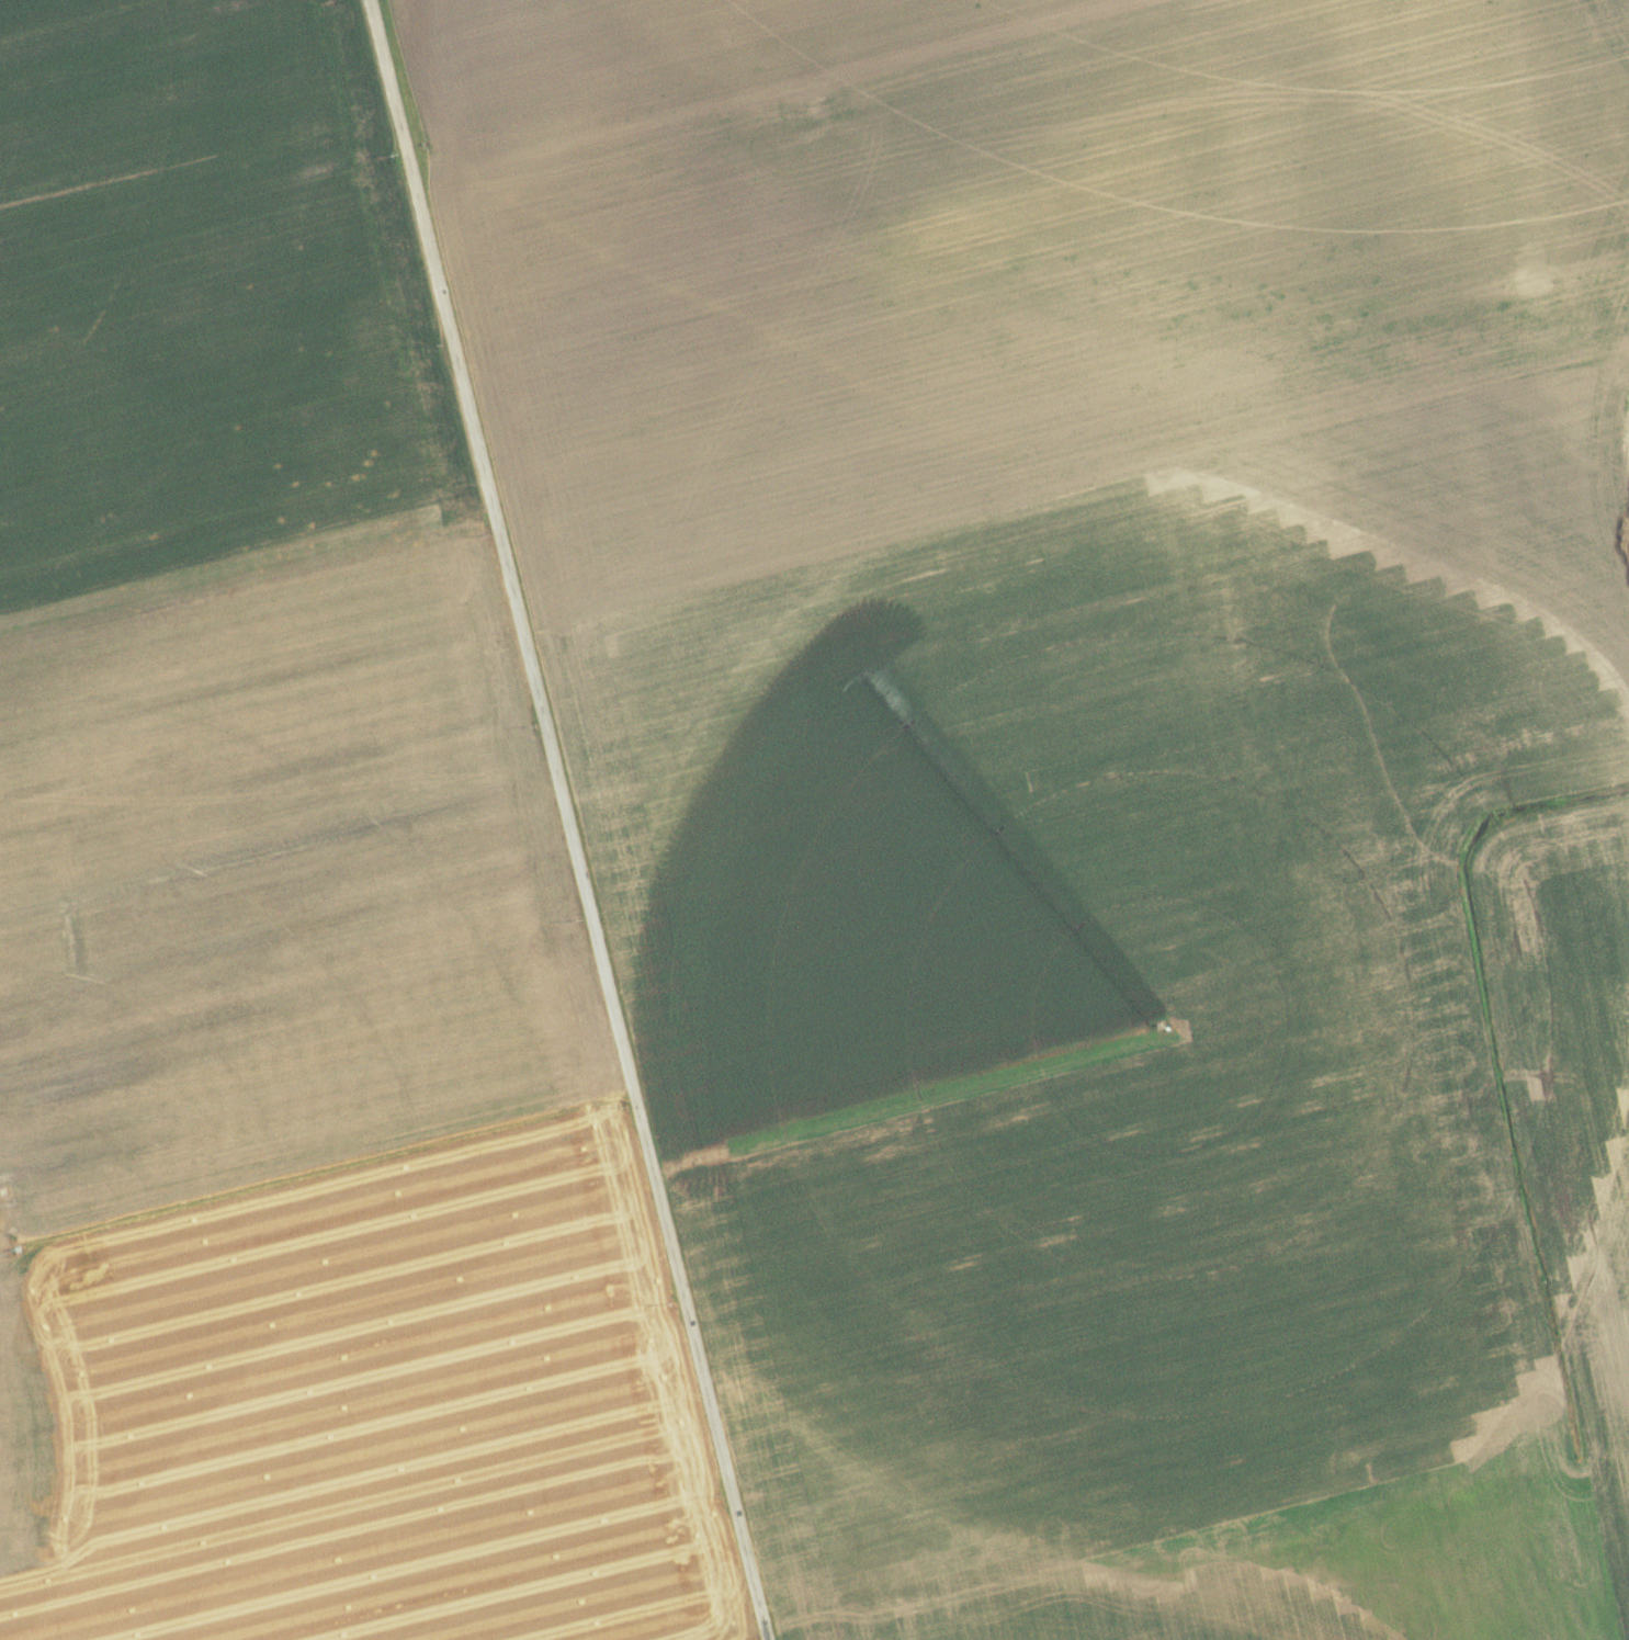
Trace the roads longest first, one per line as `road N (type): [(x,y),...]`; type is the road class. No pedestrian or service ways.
road 1 (residential): [(769,1639),(369,0)]

